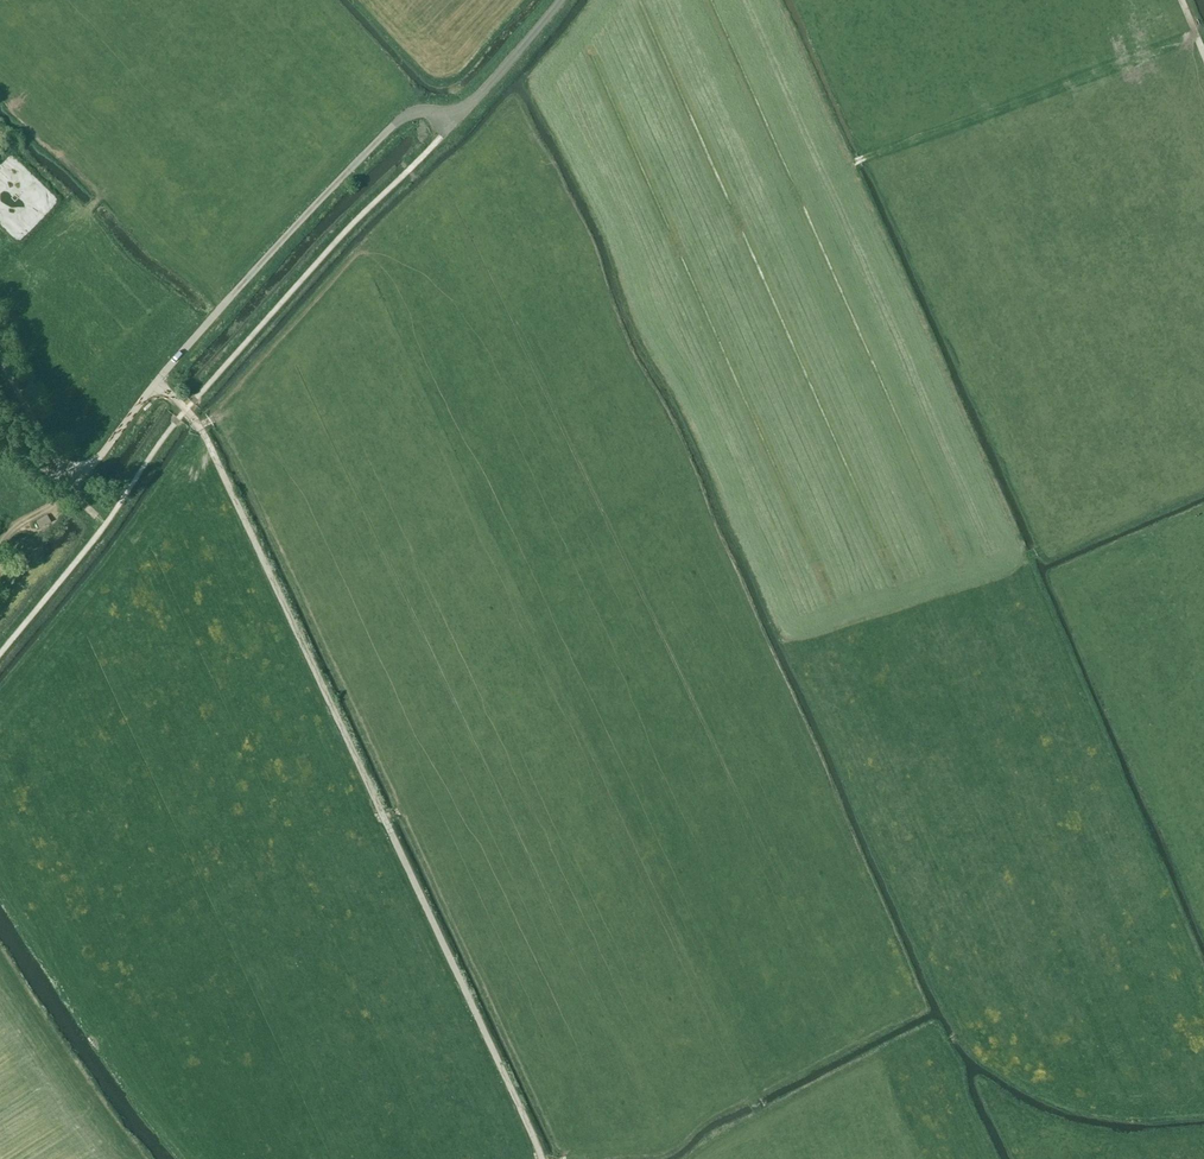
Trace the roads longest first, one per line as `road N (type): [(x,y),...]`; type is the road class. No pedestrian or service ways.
road 1 (unclassified): [(456,118),(561,0)]

